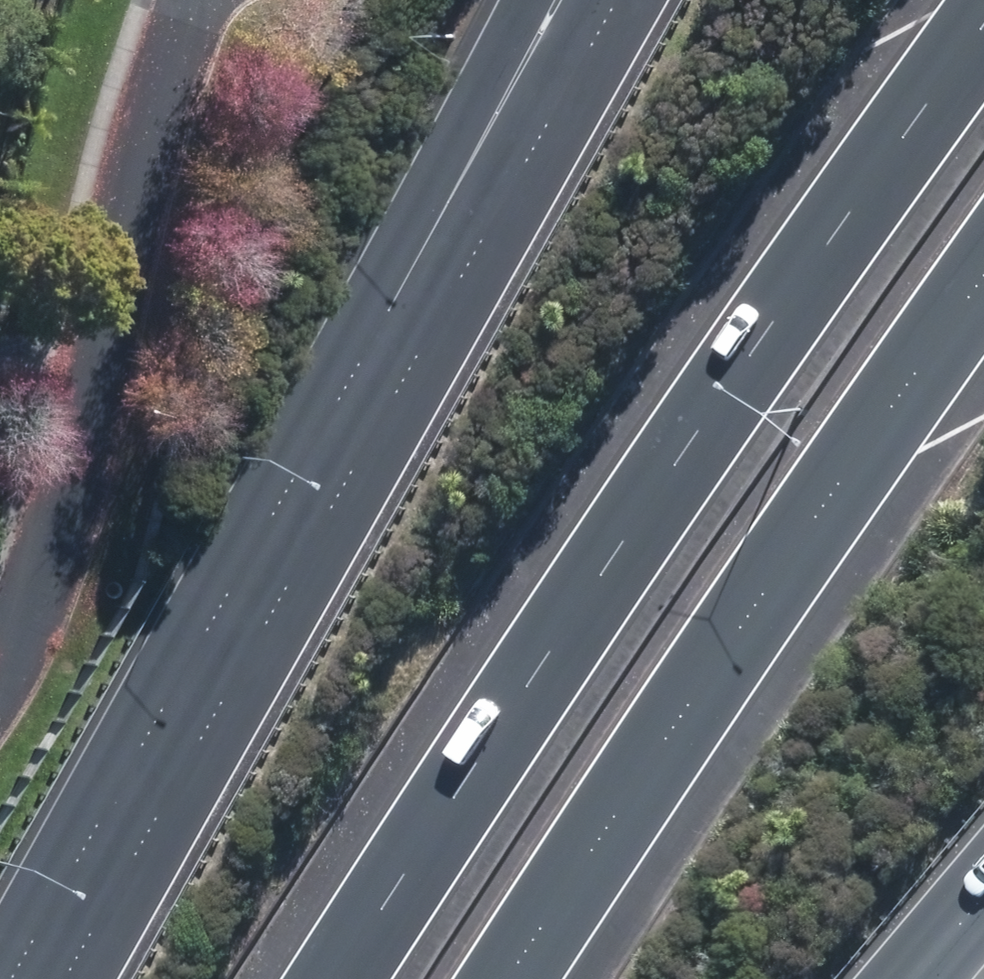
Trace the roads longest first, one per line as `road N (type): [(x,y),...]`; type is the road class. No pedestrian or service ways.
road 1 (motorway): [(335,978),(547,640),(983,13)]
road 2 (motorway): [(32,978),(577,7)]
road 3 (motorway): [(983,273),(502,978)]
road 4 (residential): [(0,667),(52,557),(171,52),(192,0)]

